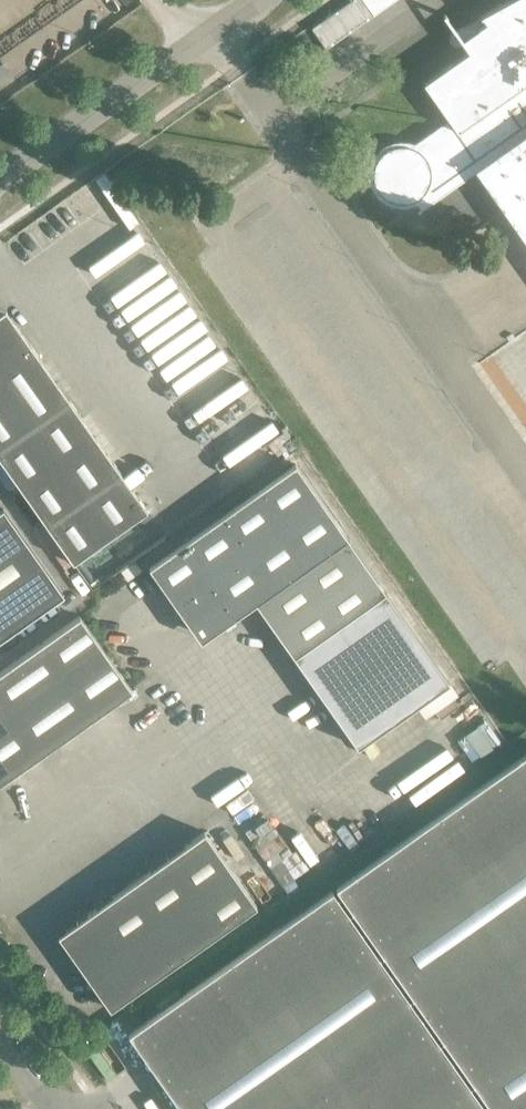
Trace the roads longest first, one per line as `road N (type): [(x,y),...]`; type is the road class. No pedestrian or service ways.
road 1 (unclassified): [(0,186),(268,0)]

